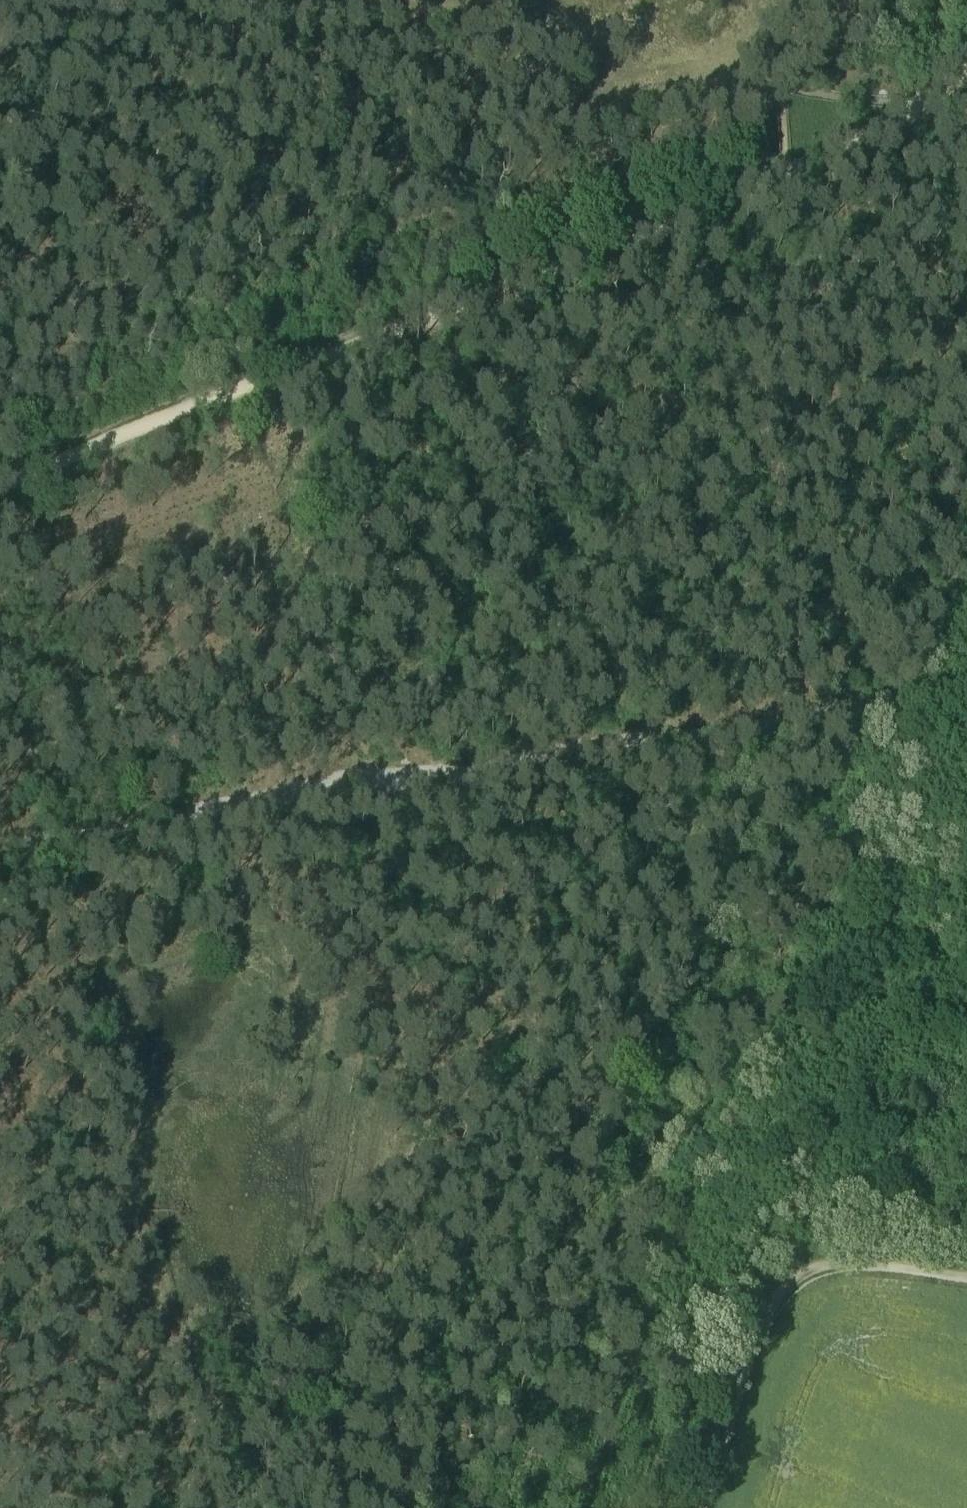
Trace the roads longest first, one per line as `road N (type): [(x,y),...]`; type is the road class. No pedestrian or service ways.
road 1 (track): [(0,481),(698,209),(859,136),(966,69)]
road 2 (track): [(966,1281),(848,1264),(814,1268),(790,1284),(757,1327),(700,1507)]

